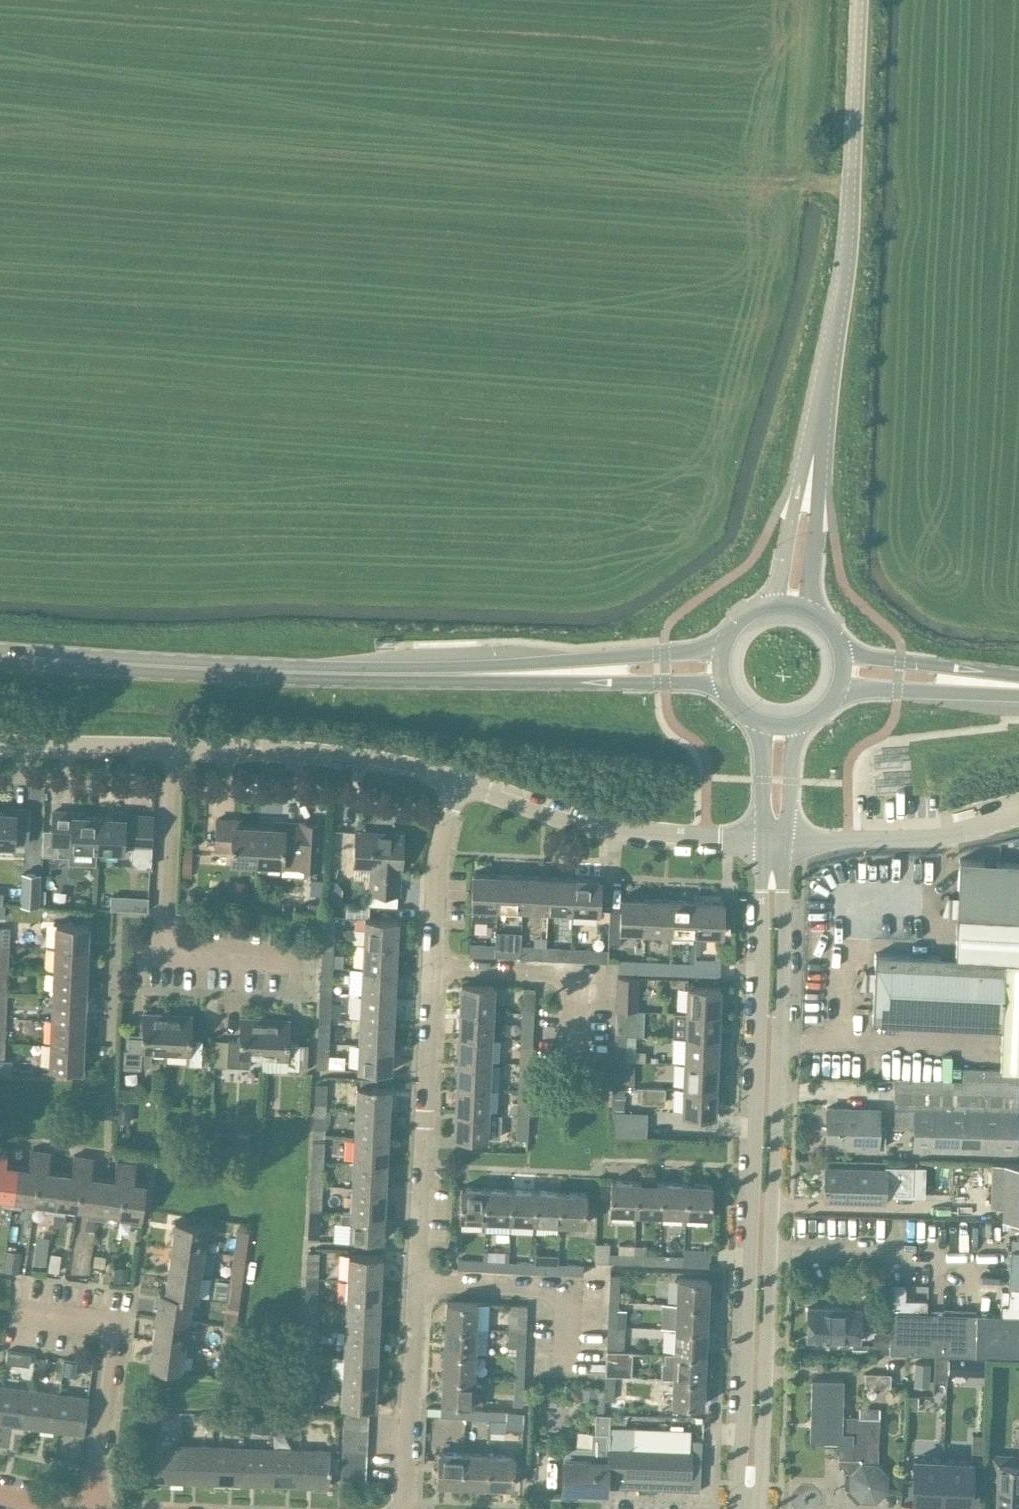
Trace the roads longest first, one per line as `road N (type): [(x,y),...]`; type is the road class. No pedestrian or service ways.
road 1 (residential): [(403,1508),(440,854),(460,784)]
road 2 (unclassified): [(774,863),(761,886),(739,1482),(750,1508)]
road 3 (unclassified): [(752,1508),(763,1484),(781,1025),(783,889),(774,863)]
road 4 (unclassified): [(460,784),(344,753),(0,741)]
road 5 (unclassified): [(813,457),(850,221),(862,0)]
road 6 (secondary): [(417,674),(0,655)]
road 7 (unclassified): [(775,840),(616,834),(460,784)]
road 8 (secondary): [(417,674),(723,685)]
road 9 (secondary): [(722,649),(417,674)]
road 10 (unclassified): [(775,840),(950,836),(1018,817)]
road 11 (secondary): [(840,691),(1018,695)]
road 12 (secondary): [(1018,680),(845,653)]
road 13 (unclassified): [(813,457),(769,603)]
road 14 (unclassified): [(811,608),(813,457)]
road 15 (unclassified): [(775,840),(787,817),(794,741),(803,724)]
road 16 (unclassified): [(755,721),(775,840)]

